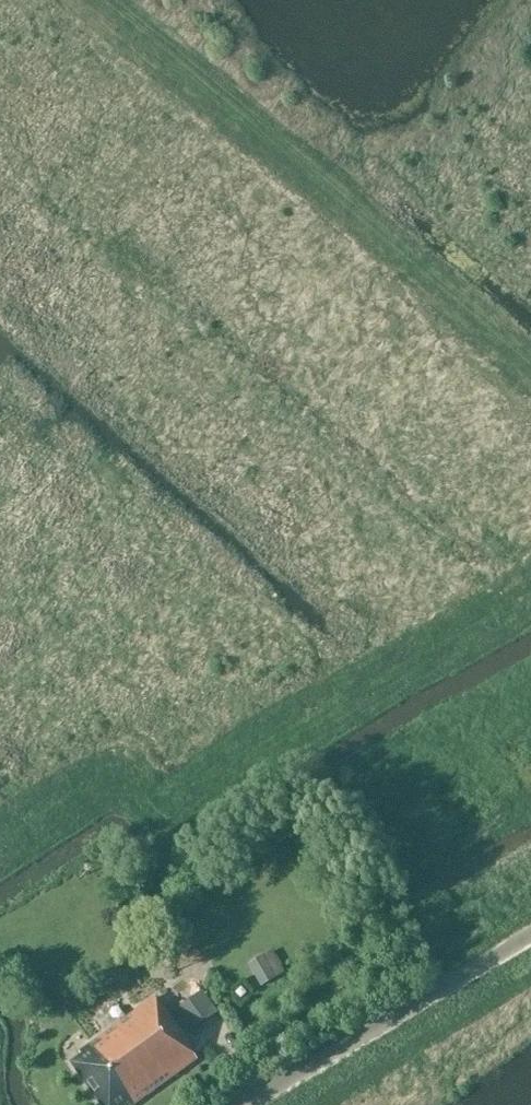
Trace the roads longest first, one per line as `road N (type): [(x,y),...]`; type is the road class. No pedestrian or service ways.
road 1 (track): [(530,362),(95,0)]
road 2 (unclassified): [(246,1104),(530,933)]

